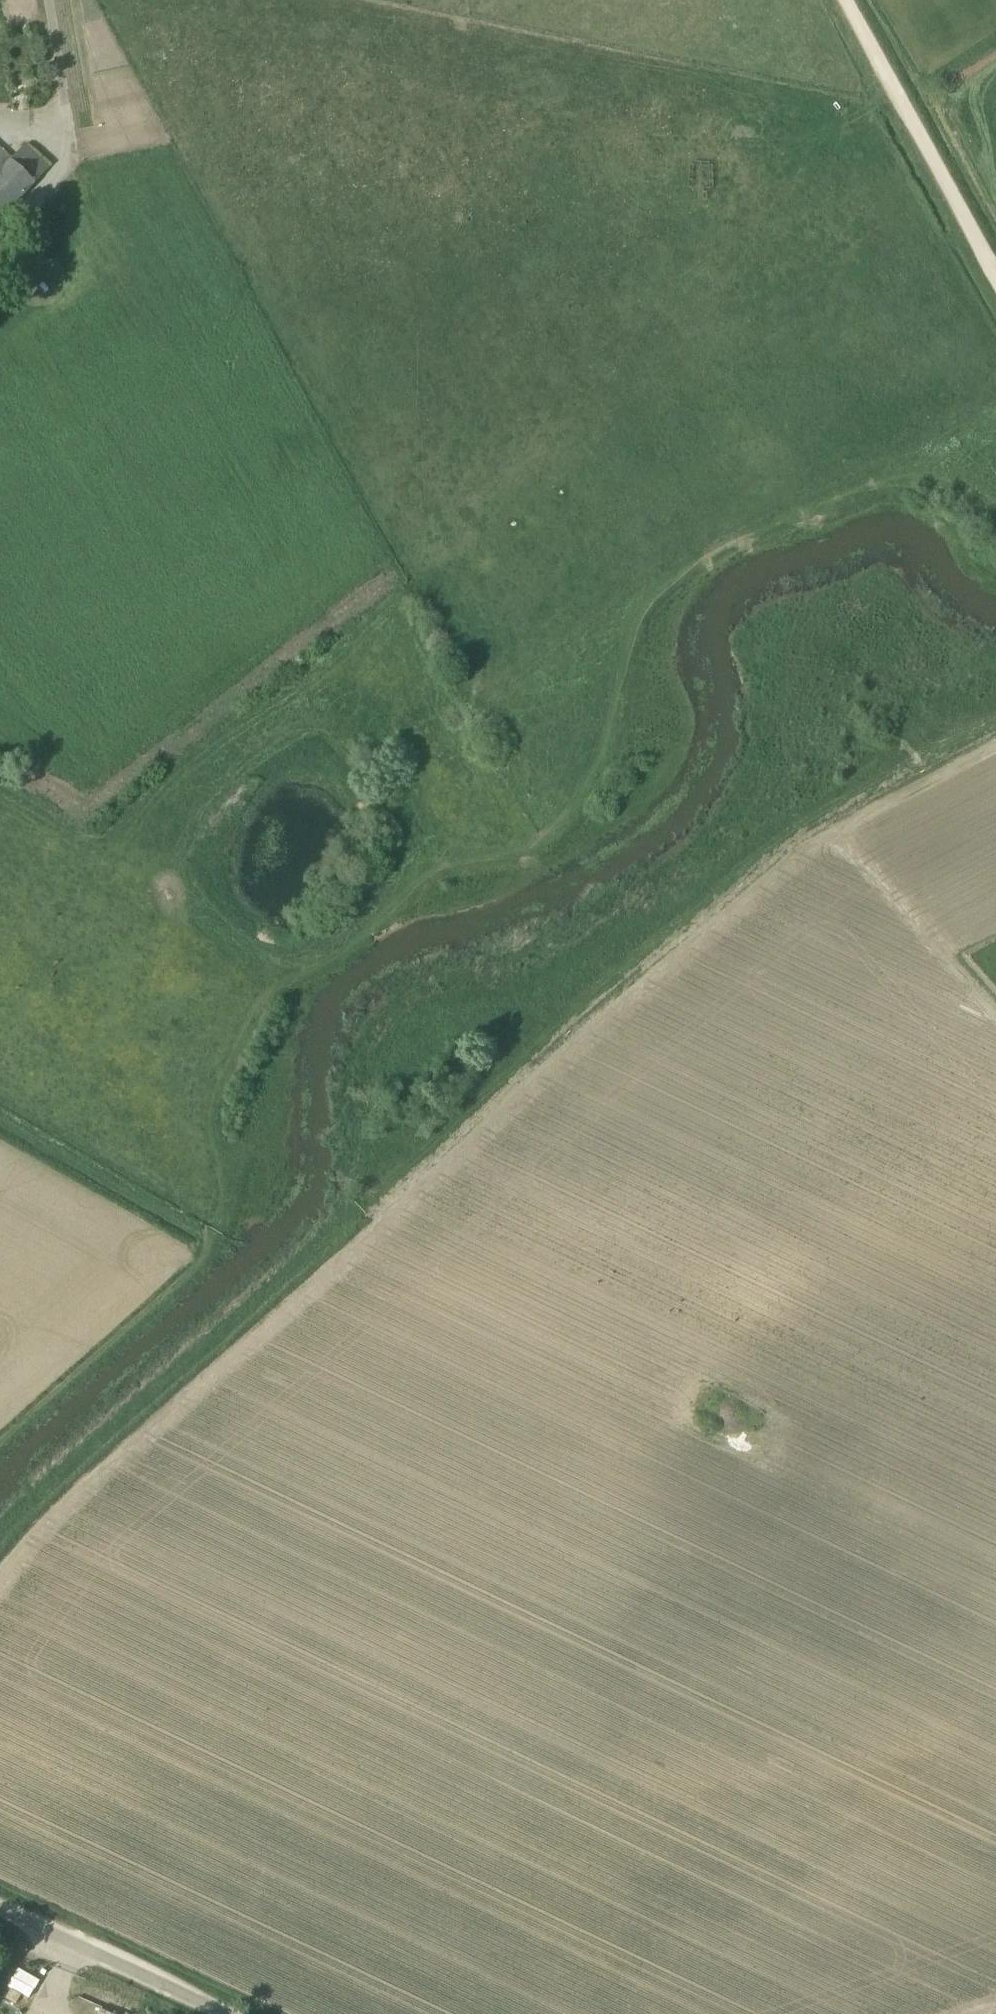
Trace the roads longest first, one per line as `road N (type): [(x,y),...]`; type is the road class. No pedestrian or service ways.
road 1 (track): [(846,0),(995,273)]
road 2 (unclassified): [(227,2013),(0,1907)]

